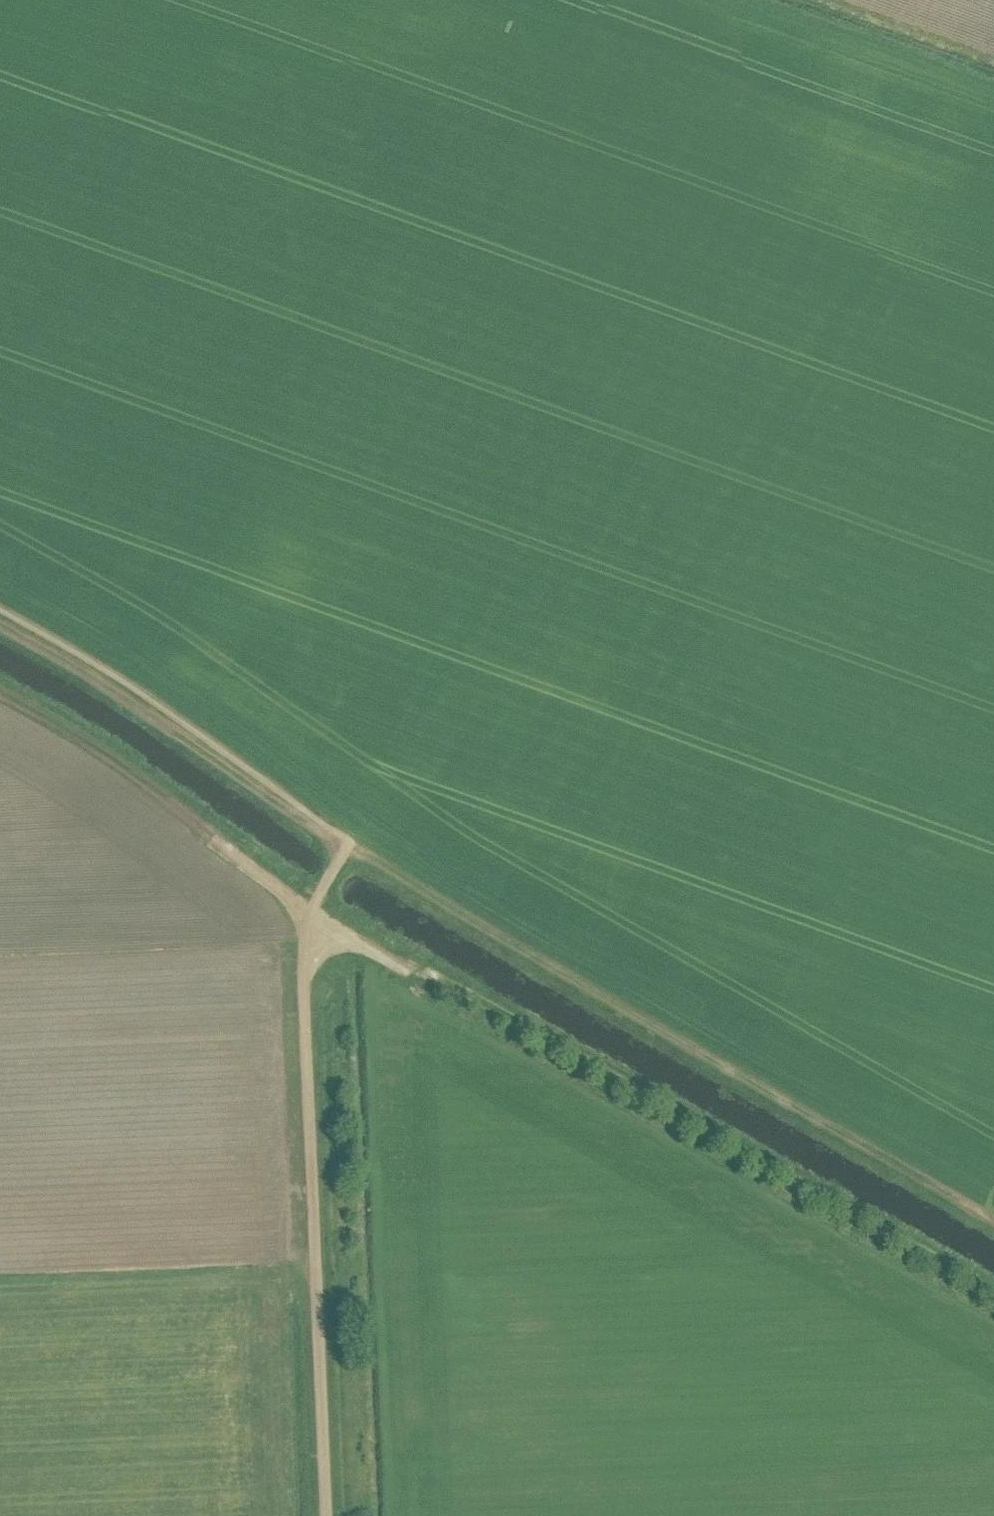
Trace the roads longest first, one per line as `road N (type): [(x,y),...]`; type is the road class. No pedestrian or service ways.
road 1 (track): [(209,842),(402,973),(993,1306)]
road 2 (track): [(348,850),(993,1221)]
road 3 (track): [(327,1515),(304,951),(312,912),(348,850)]

